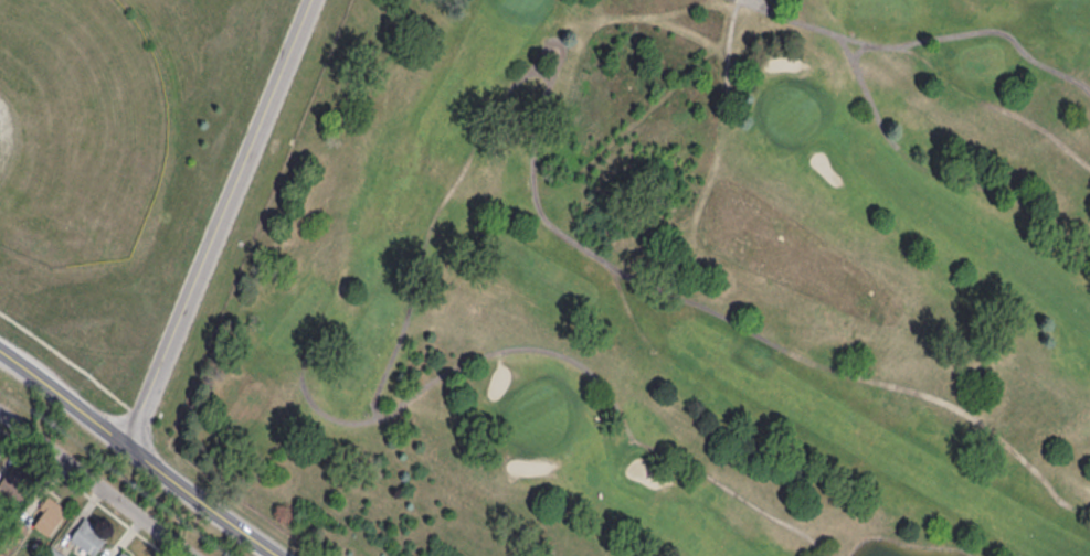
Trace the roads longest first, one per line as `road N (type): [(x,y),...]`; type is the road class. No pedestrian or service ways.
road 1 (residential): [(134,446),(317,0)]
road 2 (tertiary): [(0,348),(287,555)]
road 3 (residential): [(0,408),(201,555)]

